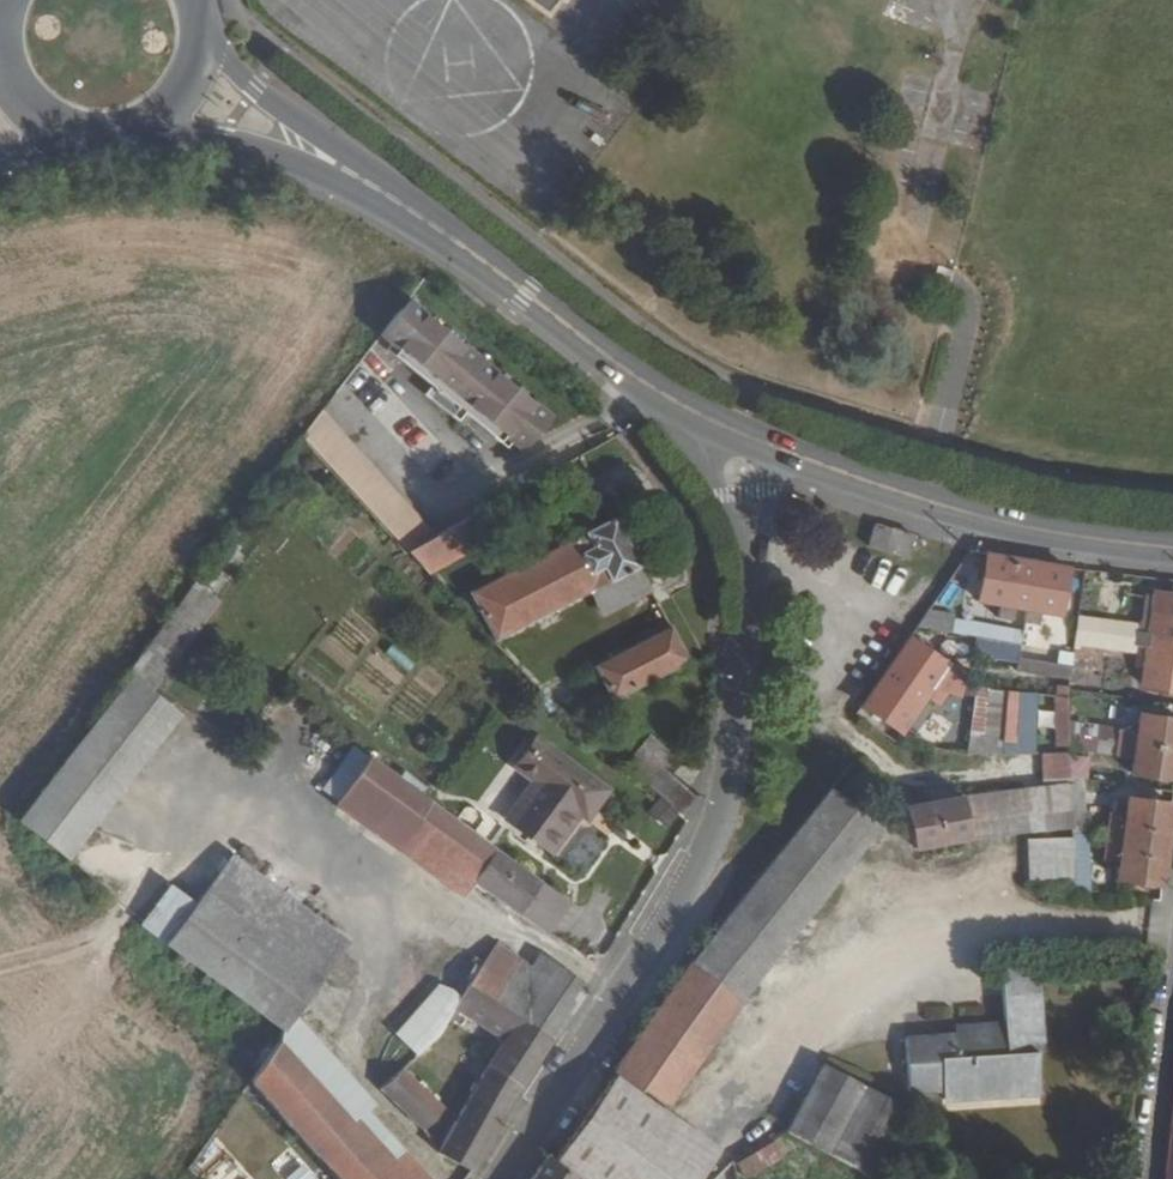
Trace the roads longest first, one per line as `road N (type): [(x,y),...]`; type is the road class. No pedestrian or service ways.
road 1 (residential): [(748,615),(728,812),(500,1178)]
road 2 (secondary): [(675,404),(353,169)]
road 3 (secondary): [(1172,552),(938,505),(813,463)]
road 4 (residential): [(675,404),(741,536),(748,615)]
road 5 (secondary): [(148,131),(353,169)]
road 6 (secondary): [(353,169),(209,51)]
road 7 (residential): [(748,615),(780,496),(813,463)]
road 8 (secondary): [(813,463),(675,404)]
road 9 (secondary): [(0,29),(2,58),(30,109),(82,138)]
road 10 (residential): [(1172,1060),(1156,1178)]

